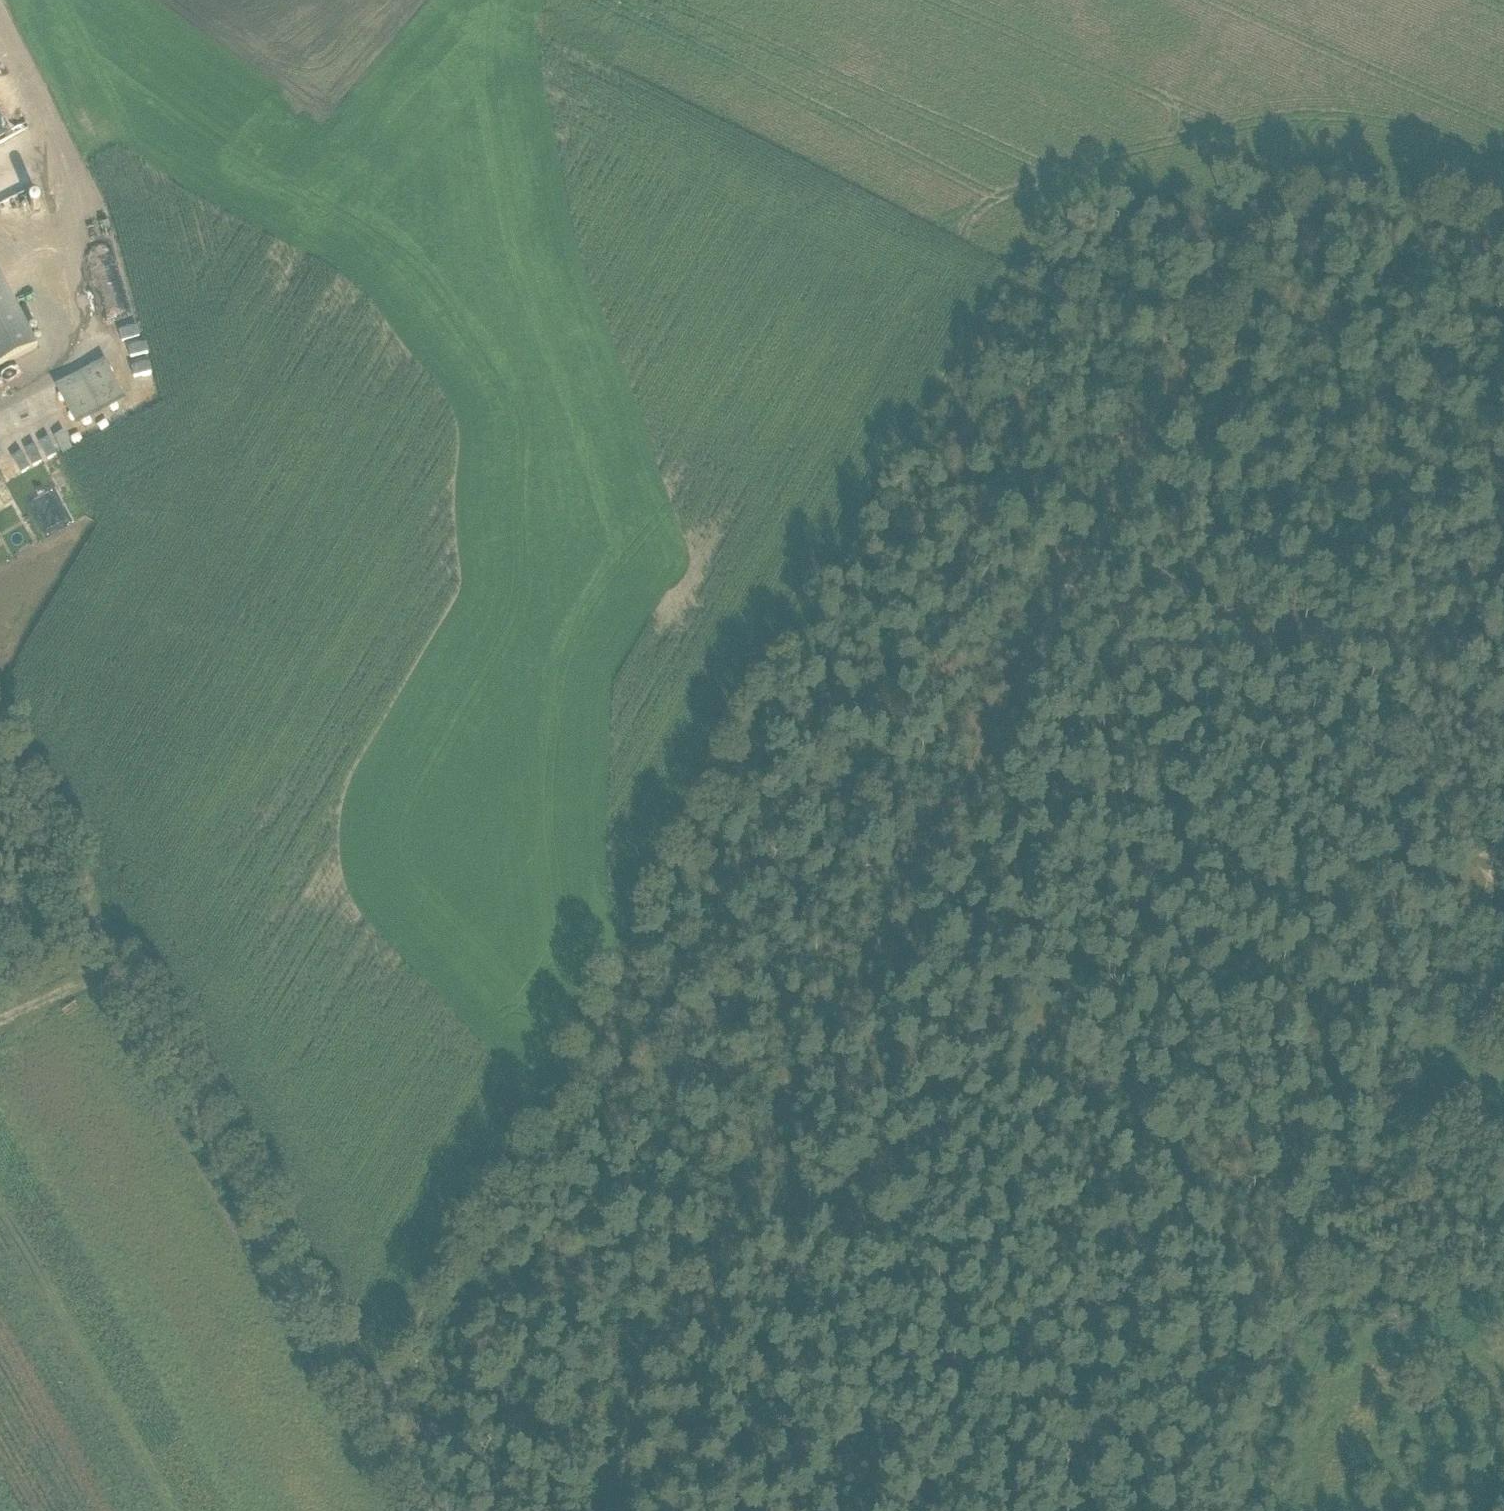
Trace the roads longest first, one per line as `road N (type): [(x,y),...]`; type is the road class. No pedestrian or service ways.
road 1 (track): [(0,755),(427,1510)]
road 2 (track): [(1398,751),(1503,495)]

